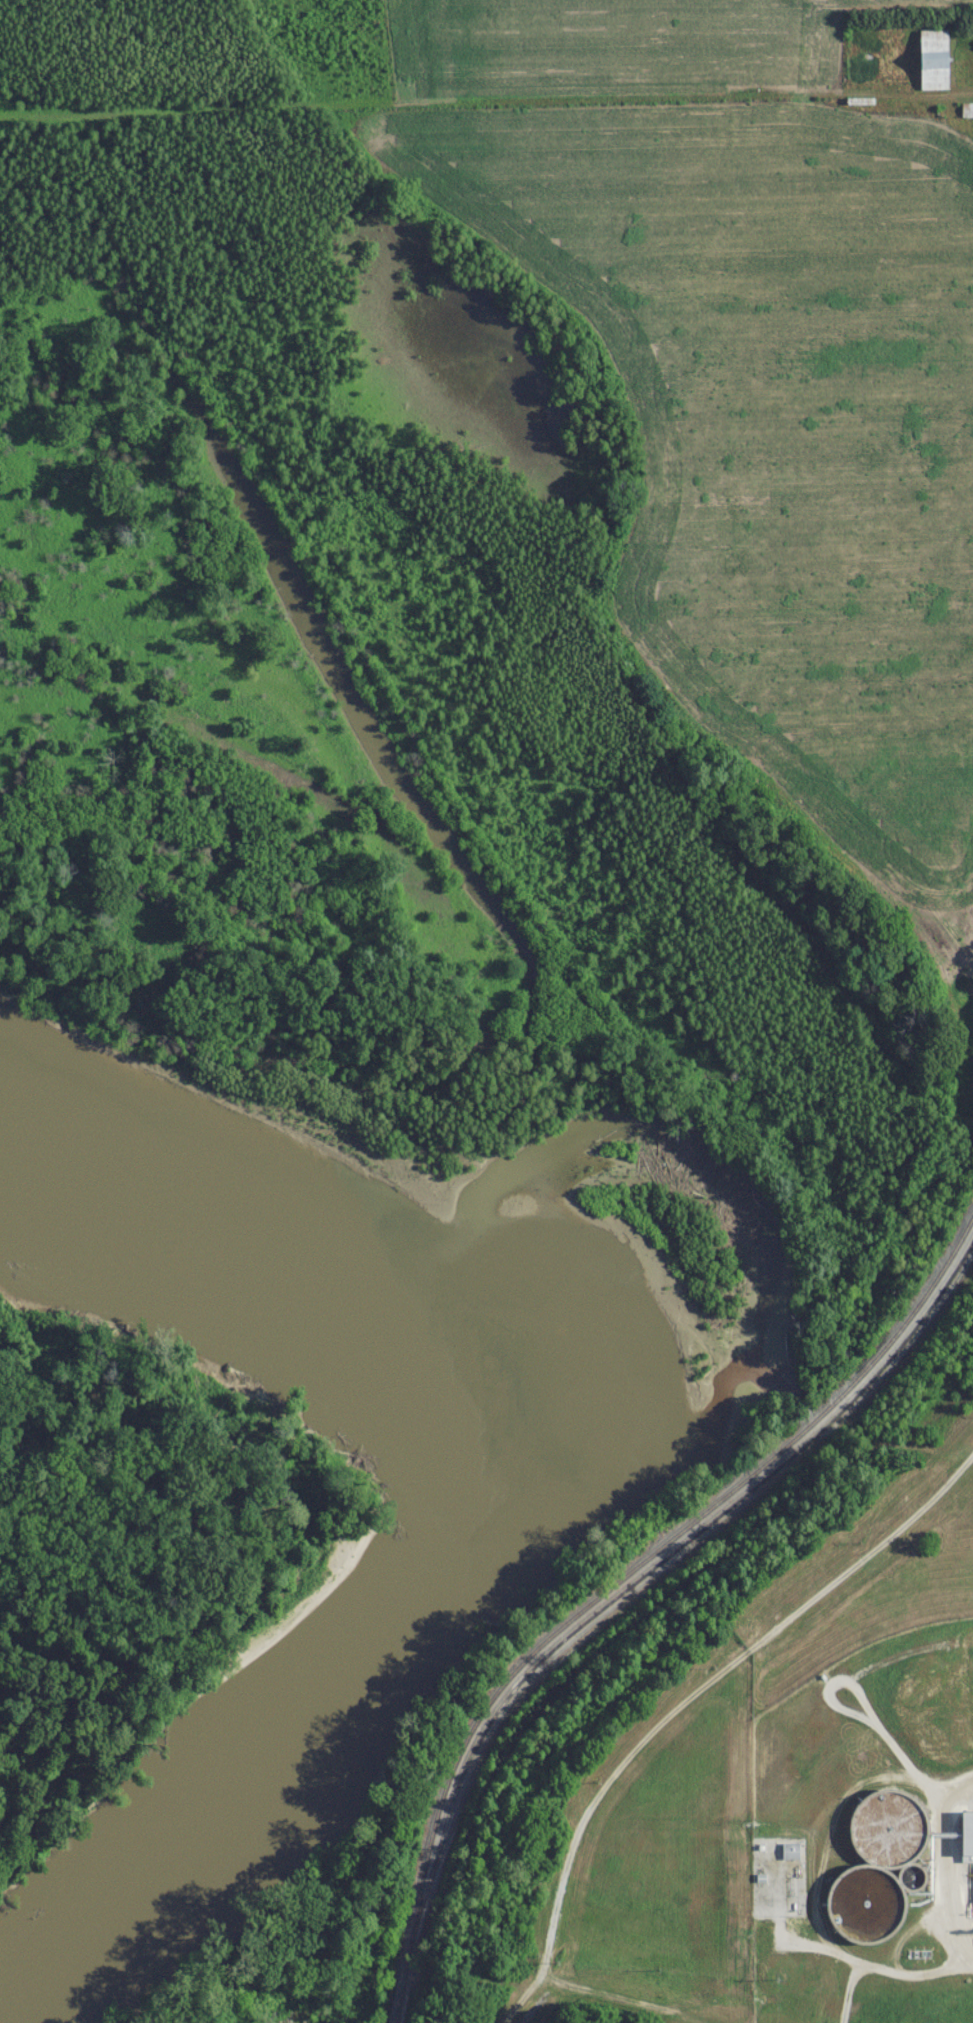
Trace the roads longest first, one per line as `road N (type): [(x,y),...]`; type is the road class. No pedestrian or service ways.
road 1 (track): [(972,95),(0,119)]
road 2 (residential): [(505,2022),(537,1980),(578,1831),(619,1769),(695,1695),(908,1525),(972,1456)]

